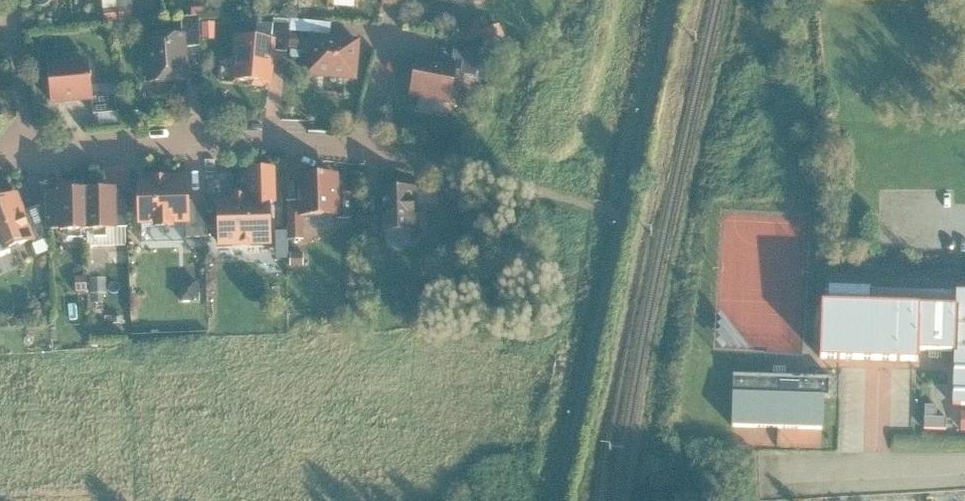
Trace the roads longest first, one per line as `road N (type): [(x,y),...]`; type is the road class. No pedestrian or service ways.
road 1 (residential): [(26,155),(200,143),(362,147)]
road 2 (track): [(586,206),(584,259),(531,500)]
road 3 (residential): [(12,0),(26,155)]
road 4 (residential): [(362,147),(398,0)]

